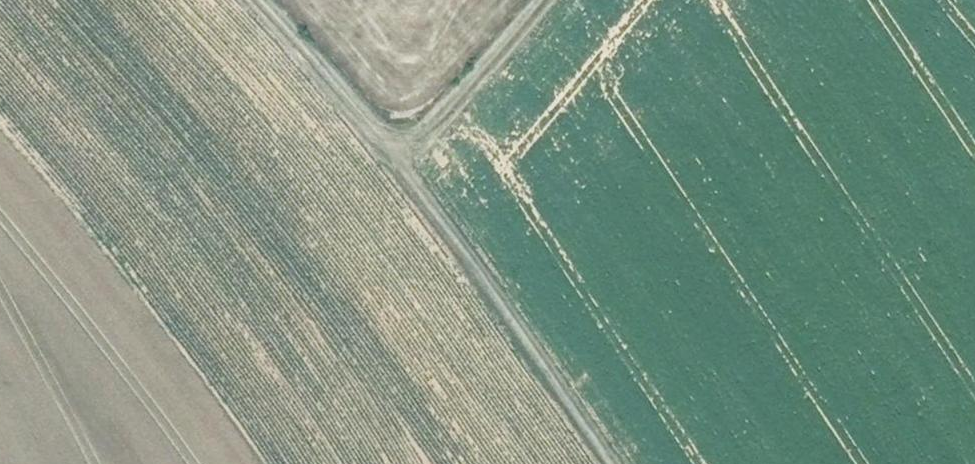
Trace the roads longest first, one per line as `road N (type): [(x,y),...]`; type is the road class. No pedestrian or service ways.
road 1 (track): [(248,0),(384,143),(401,144),(445,116),(546,0)]
road 2 (track): [(384,143),(606,463)]

